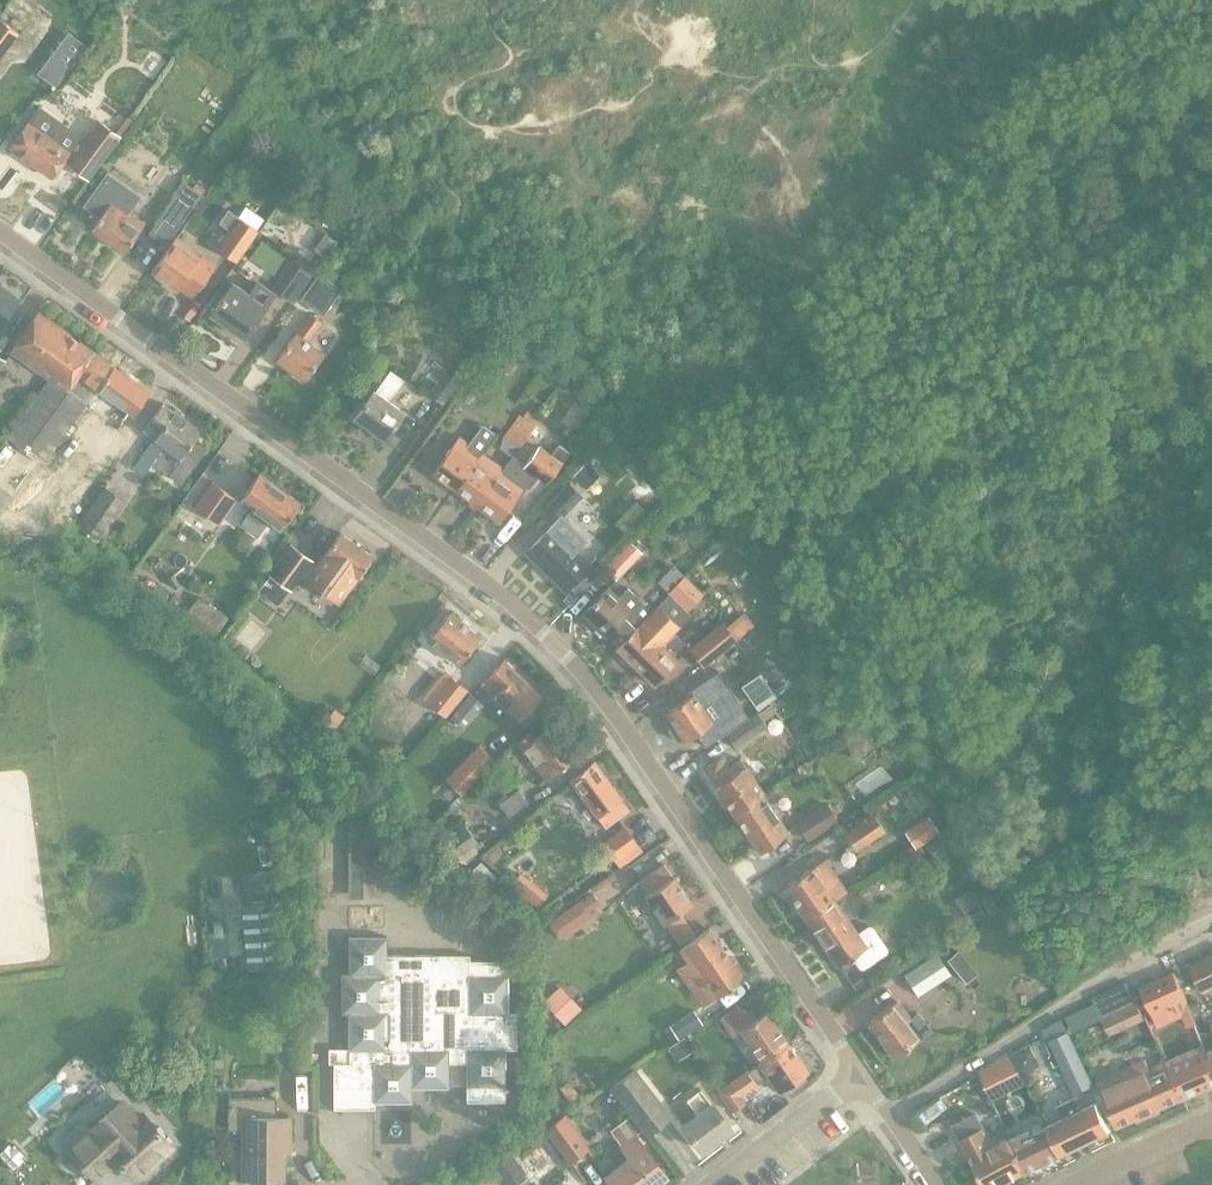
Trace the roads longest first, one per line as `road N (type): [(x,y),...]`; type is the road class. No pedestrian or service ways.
road 1 (residential): [(861,1079),(695,807),(554,633),(465,557),(0,227)]
road 2 (residential): [(716,1184),(861,1079)]
road 3 (residential): [(1073,1184),(1211,1117)]
road 4 (residential): [(936,1184),(861,1079)]

